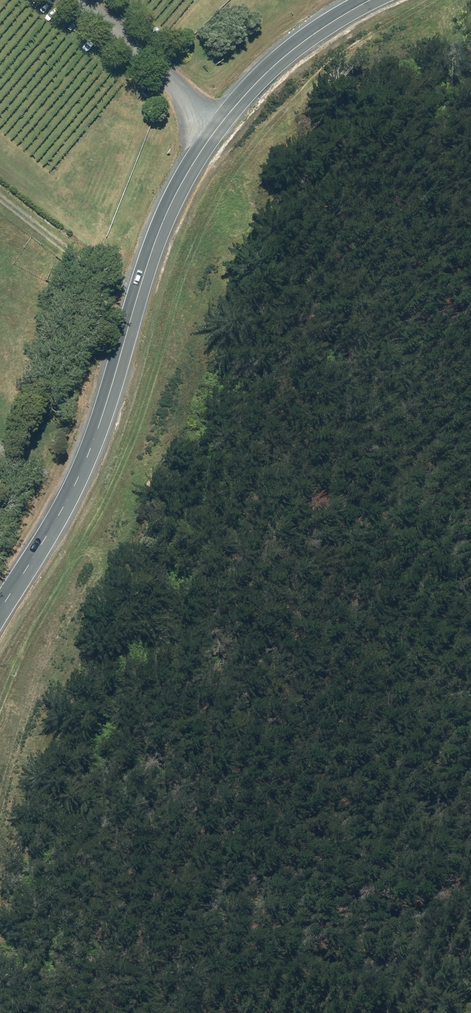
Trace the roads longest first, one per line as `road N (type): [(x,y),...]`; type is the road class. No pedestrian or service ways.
road 1 (track): [(0,700),(114,481),(193,264),(236,184),(298,103),(370,37),(427,0)]
road 2 (tertiary): [(372,0),(287,50),(218,126),(174,193),(80,461),(0,614)]

